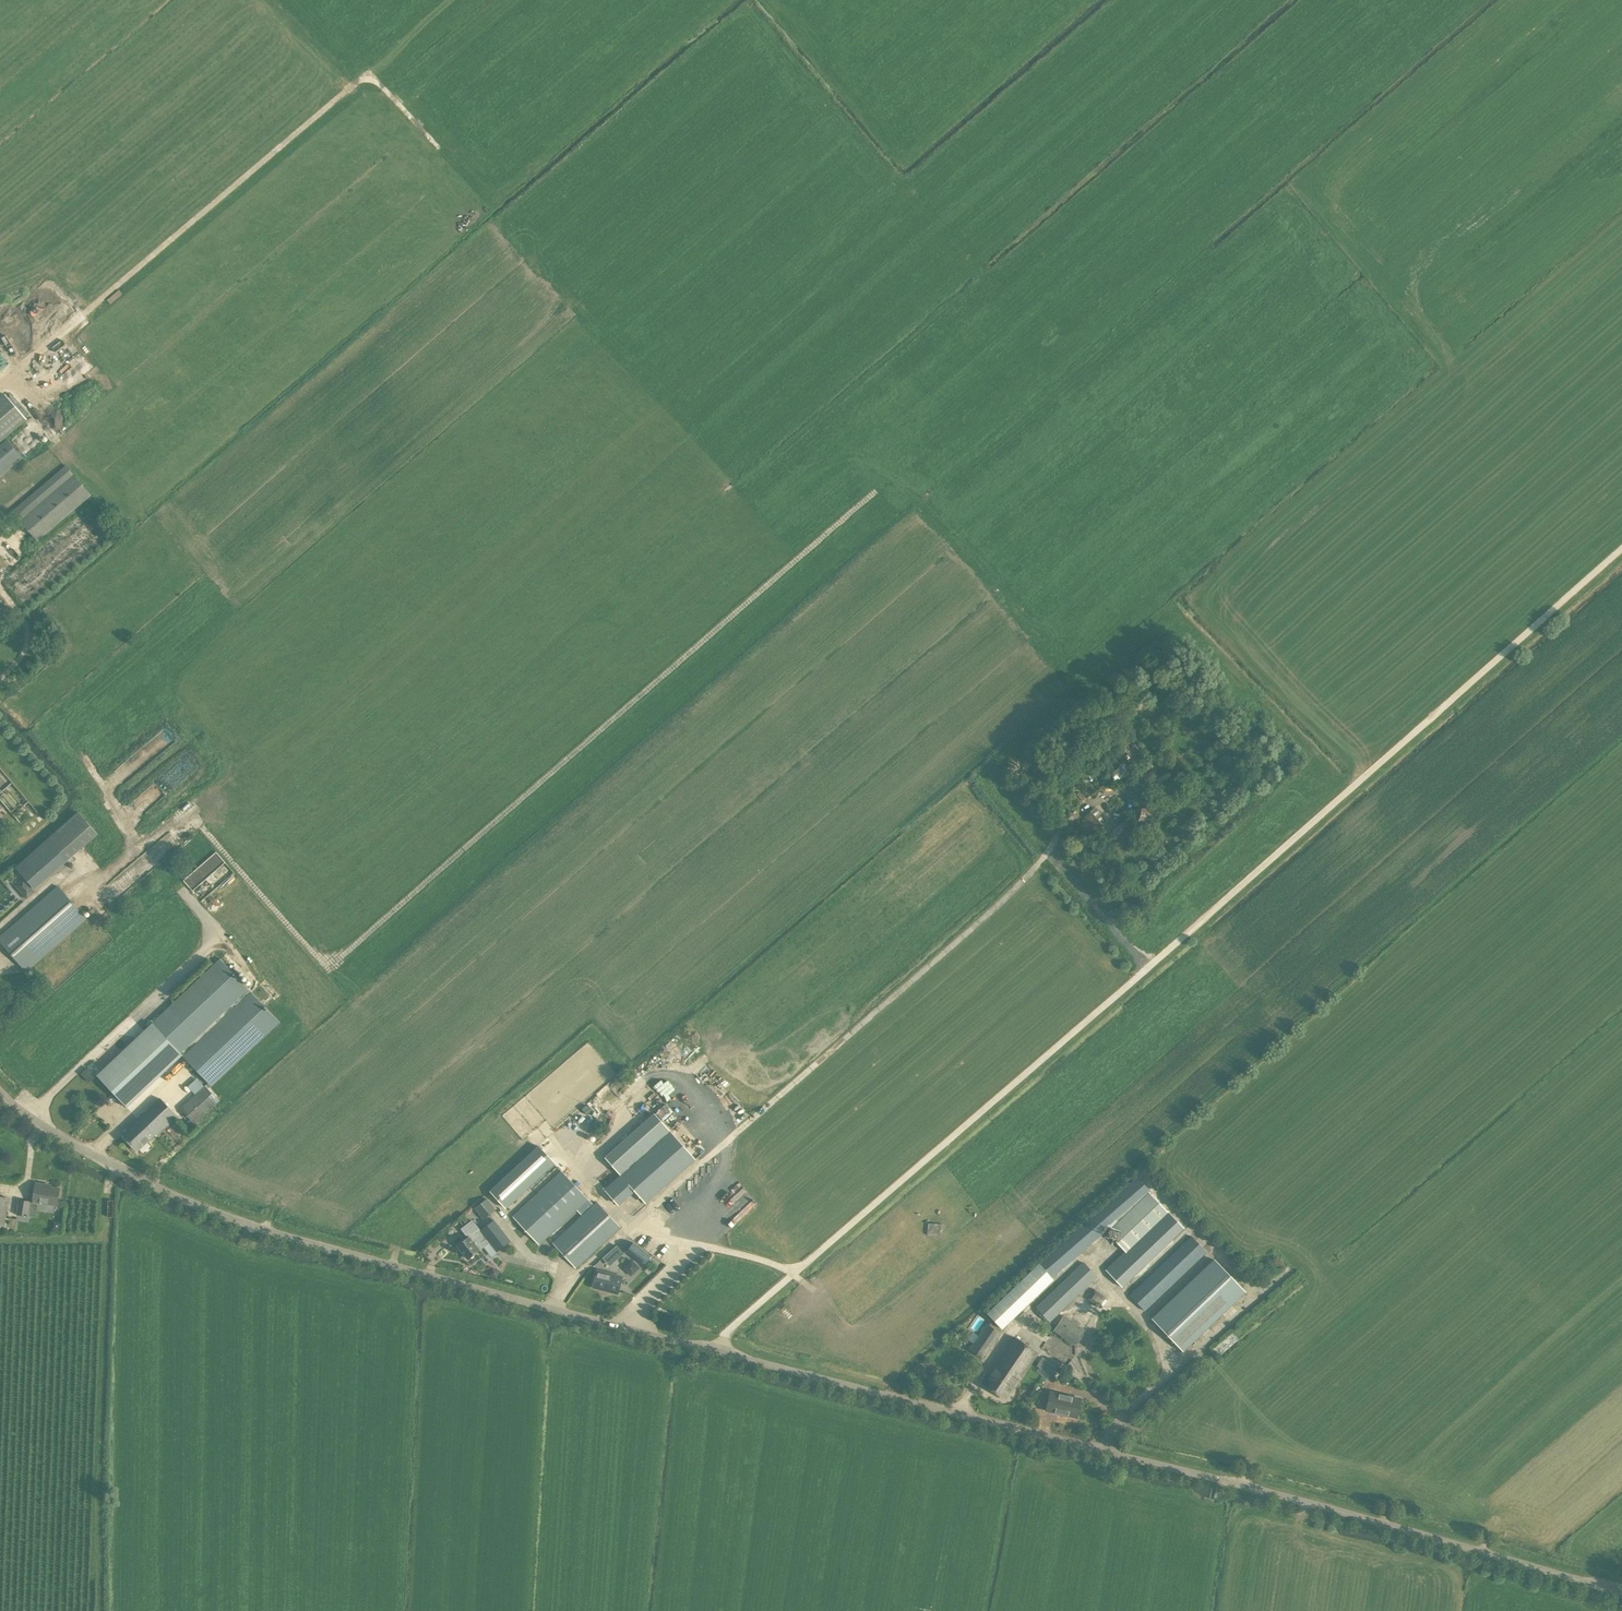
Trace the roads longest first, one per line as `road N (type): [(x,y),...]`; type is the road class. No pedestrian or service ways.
road 1 (unclassified): [(1621,1593),(259,1227),(117,1168),(0,1091)]
road 2 (track): [(629,1228),(761,1259),(793,1275),(1621,548)]
road 3 (track): [(182,814),(200,823),(328,968),(874,492)]
road 4 (track): [(545,1306),(1029,875),(1072,824)]
road 5 (track): [(0,385),(367,74),(440,148)]

